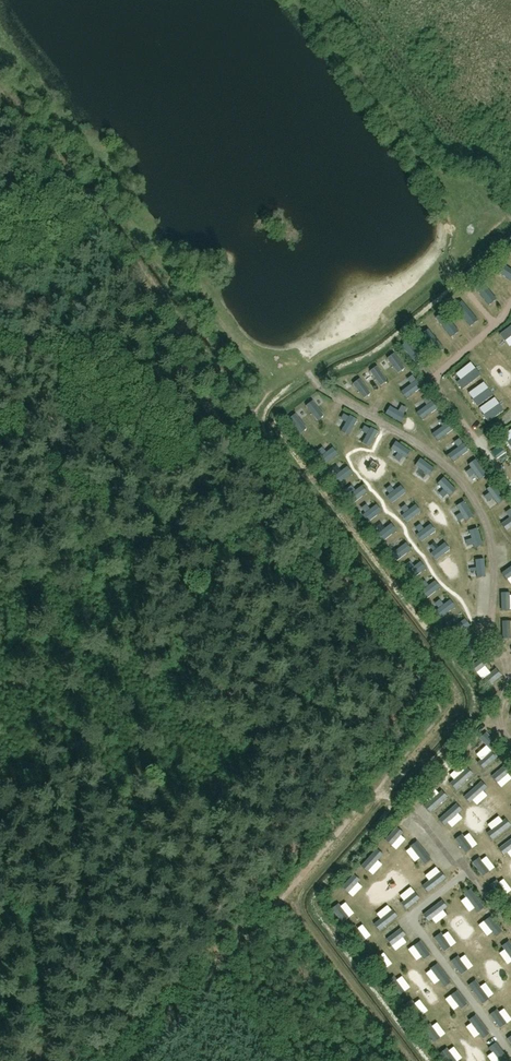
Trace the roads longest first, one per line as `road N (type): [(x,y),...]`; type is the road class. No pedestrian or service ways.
road 1 (track): [(142,1060),(378,792)]

